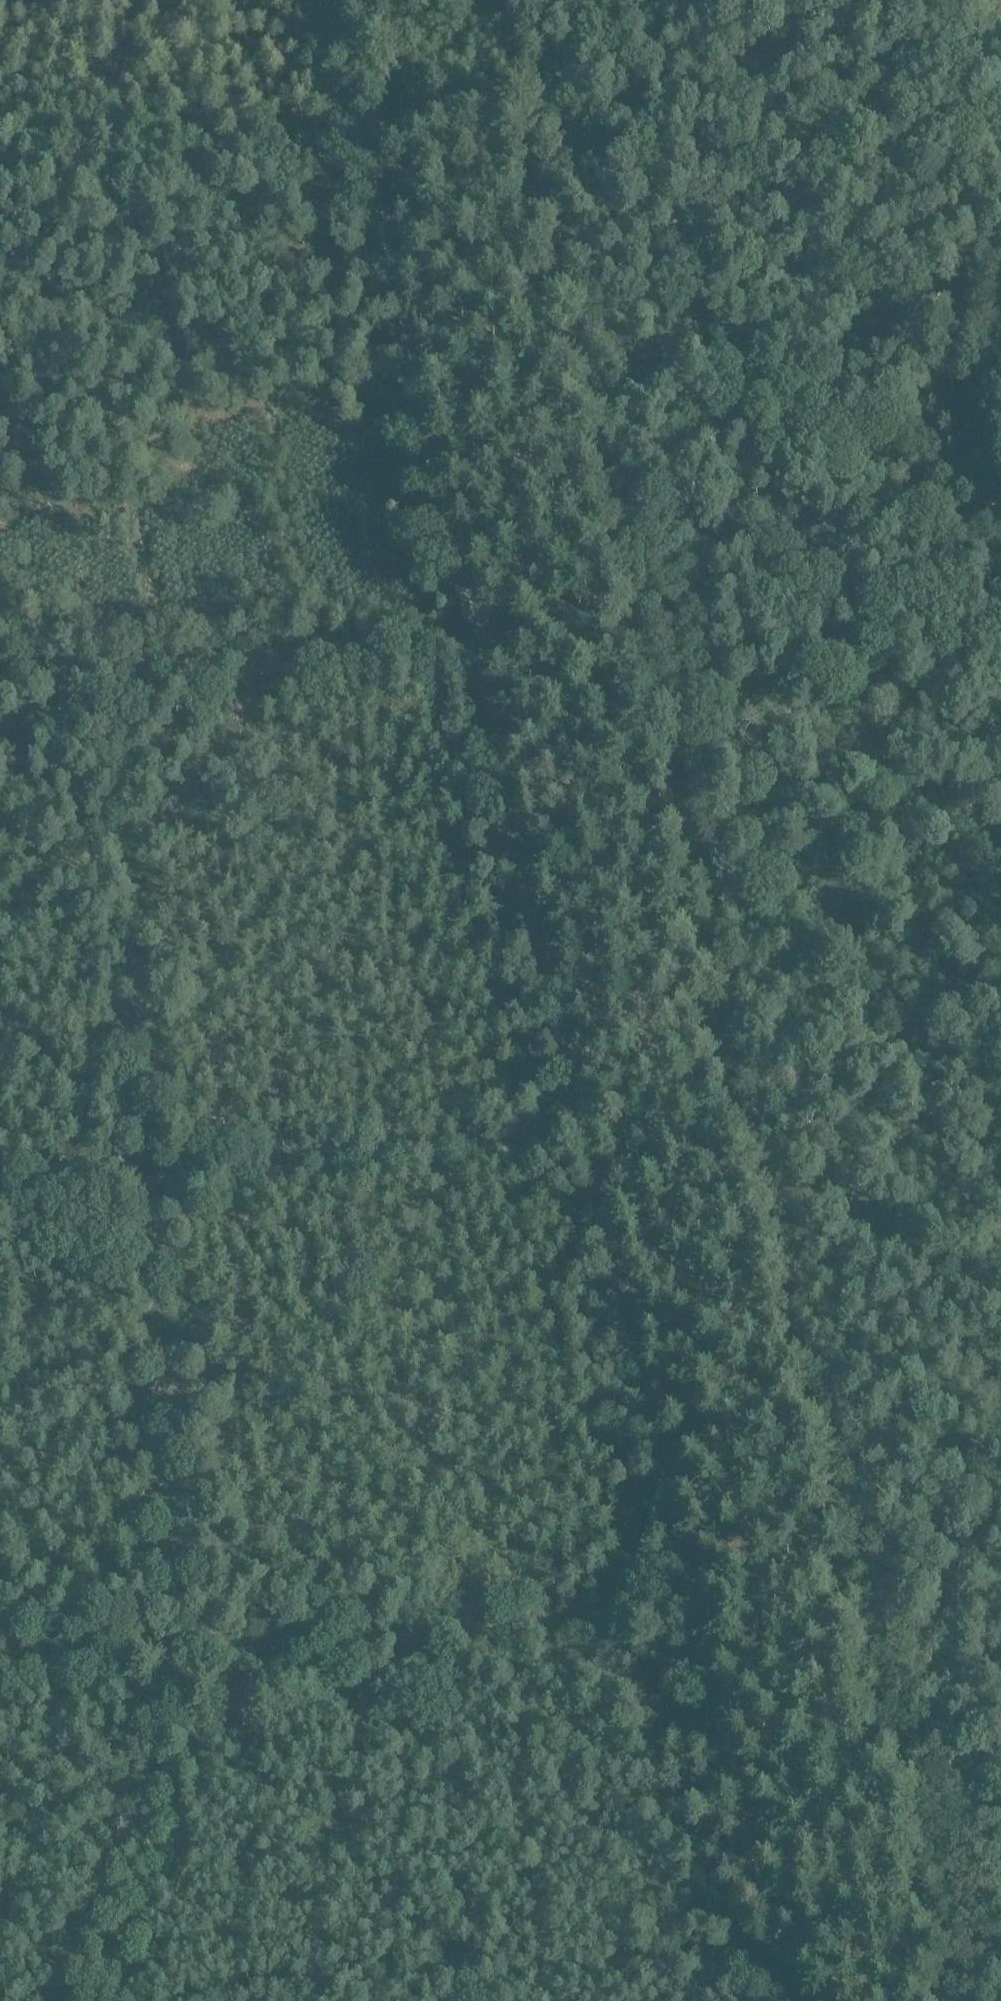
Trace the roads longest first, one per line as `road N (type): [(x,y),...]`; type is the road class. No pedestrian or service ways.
road 1 (track): [(331,0),(784,2000)]
road 2 (track): [(693,1608),(0,1670)]
road 3 (track): [(0,680),(476,645)]

